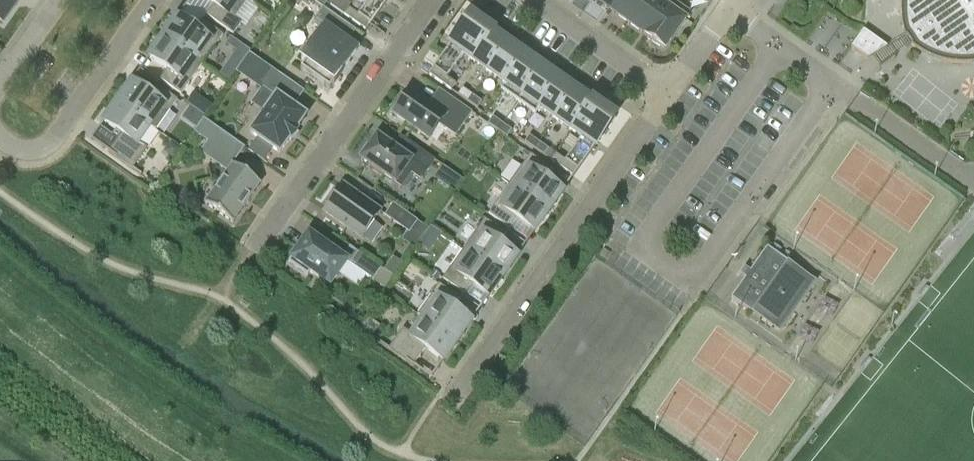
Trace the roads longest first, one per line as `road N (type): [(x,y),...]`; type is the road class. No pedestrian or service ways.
road 1 (residential): [(670,93),(457,394)]
road 2 (residential): [(249,252),(428,0)]
road 3 (residential): [(0,138),(23,151),(53,142),(153,0)]
road 4 (residential): [(670,93),(536,0)]

